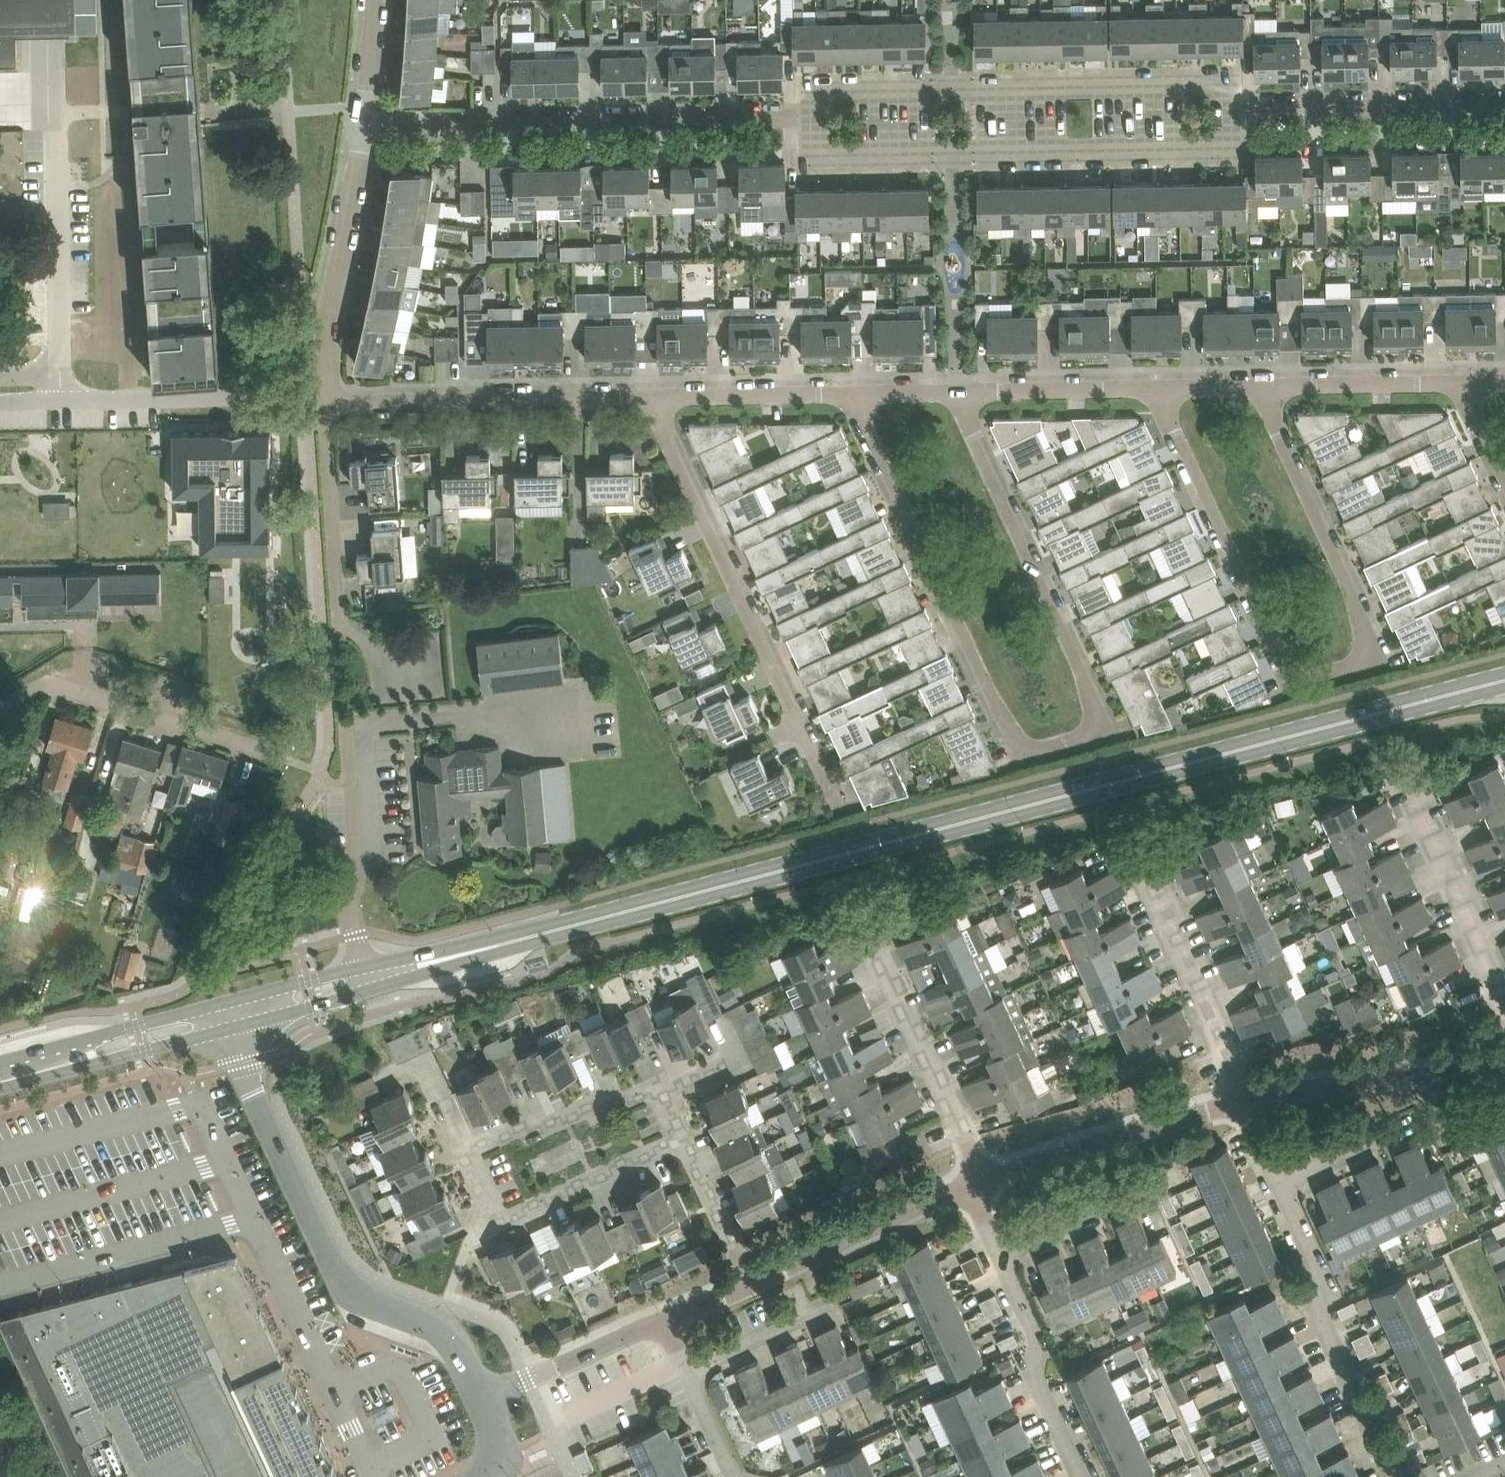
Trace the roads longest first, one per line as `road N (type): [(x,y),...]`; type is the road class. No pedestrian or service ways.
road 1 (tertiary): [(224,1016),(1504,680)]
road 2 (residential): [(849,393),(1022,751),(1112,728),(954,391)]
road 3 (residential): [(1154,387),(1296,681),(1387,654),(1259,384)]
road 4 (residential): [(819,115),(819,156),(1224,147),(1223,110)]
road 5 (unclassified): [(485,1396),(448,1336),(341,1285),(224,1016)]
road 6 (residential): [(1223,110),(1223,82),(818,89),(819,115)]
road 7 (residential): [(369,121),(819,115)]
road 8 (residential): [(653,395),(829,782)]
road 9 (residential): [(326,400),(653,395)]
road 10 (residential): [(1397,1476),(1319,1315),(1322,1275),(1282,1180)]
road 11 (residential): [(0,710),(47,681),(289,759)]
road 12 (residential): [(407,664),(342,623),(326,400)]
road 13 (residential): [(985,1178),(860,908)]
road 14 (residential): [(1247,1095),(1133,834)]
road 15 (residential): [(326,400),(332,314),(369,121)]
road 16 (residential): [(1223,110),(1504,104)]
road 17 (residential): [(469,1151),(498,1221),(684,1138)]
road 18 (unclassified): [(985,1178),(1247,1095)]
road 19 (residential): [(61,398),(55,132)]
road 20 (residential): [(1504,1003),(1405,763)]
road 21 (unclassified): [(1247,1095),(1504,1067)]
road 22 (residential): [(1081,1476),(1038,1381),(1034,1321),(1001,1255)]
road 23 (unclassified): [(750,1282),(967,1185)]
road 24 (tertiary): [(0,1075),(224,1016)]
road 25 (residential): [(61,398),(282,395)]
road 26 (residential): [(469,1151),(599,1105),(604,1116),(661,1089)]
road 27 (residential): [(1259,384),(1461,382)]
road 28 (residential): [(954,391),(1154,387)]
road 29 (unclassified): [(485,1396),(665,1316)]
road 30 (residential): [(653,395),(849,393)]
road 31 (residential): [(689,1370),(833,1303)]
road 32 (residential): [(750,1282),(684,1138)]
road 33 (residential): [(1282,1180),(1415,1119)]
road 34 (residential): [(1001,1255),(1134,1195)]
road 35 (residential): [(369,121),(374,0)]

